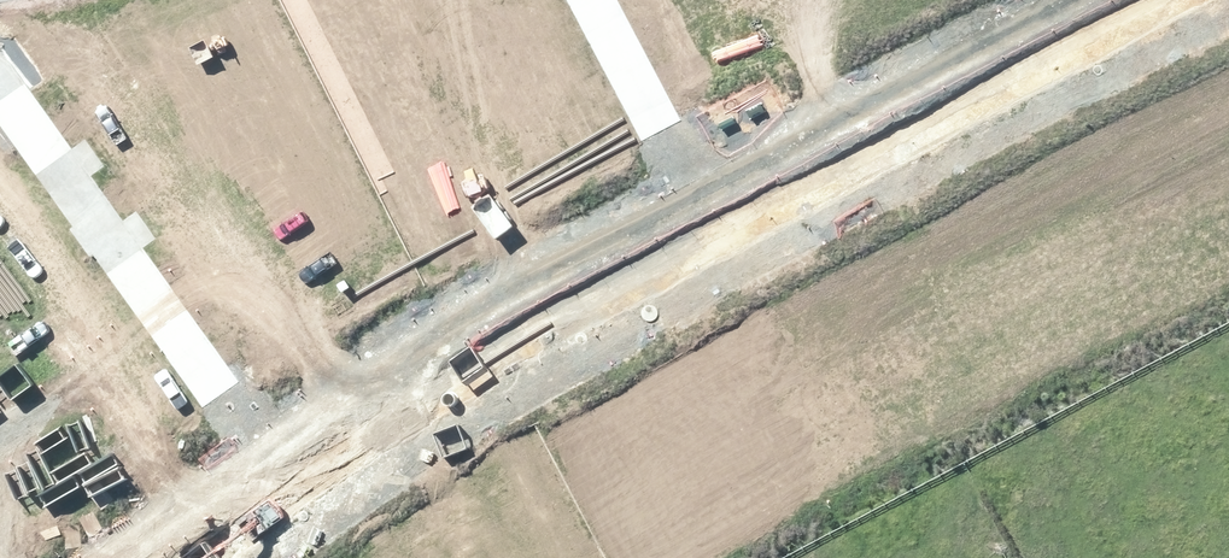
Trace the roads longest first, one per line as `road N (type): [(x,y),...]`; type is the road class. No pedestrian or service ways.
road 1 (residential): [(709,214),(498,322),(280,479)]
road 2 (residential): [(2,97),(280,479)]
road 3 (residential): [(1124,0),(709,214)]
road 4 (residential): [(709,214),(592,0)]
road 5 (residential): [(280,479),(171,557)]

